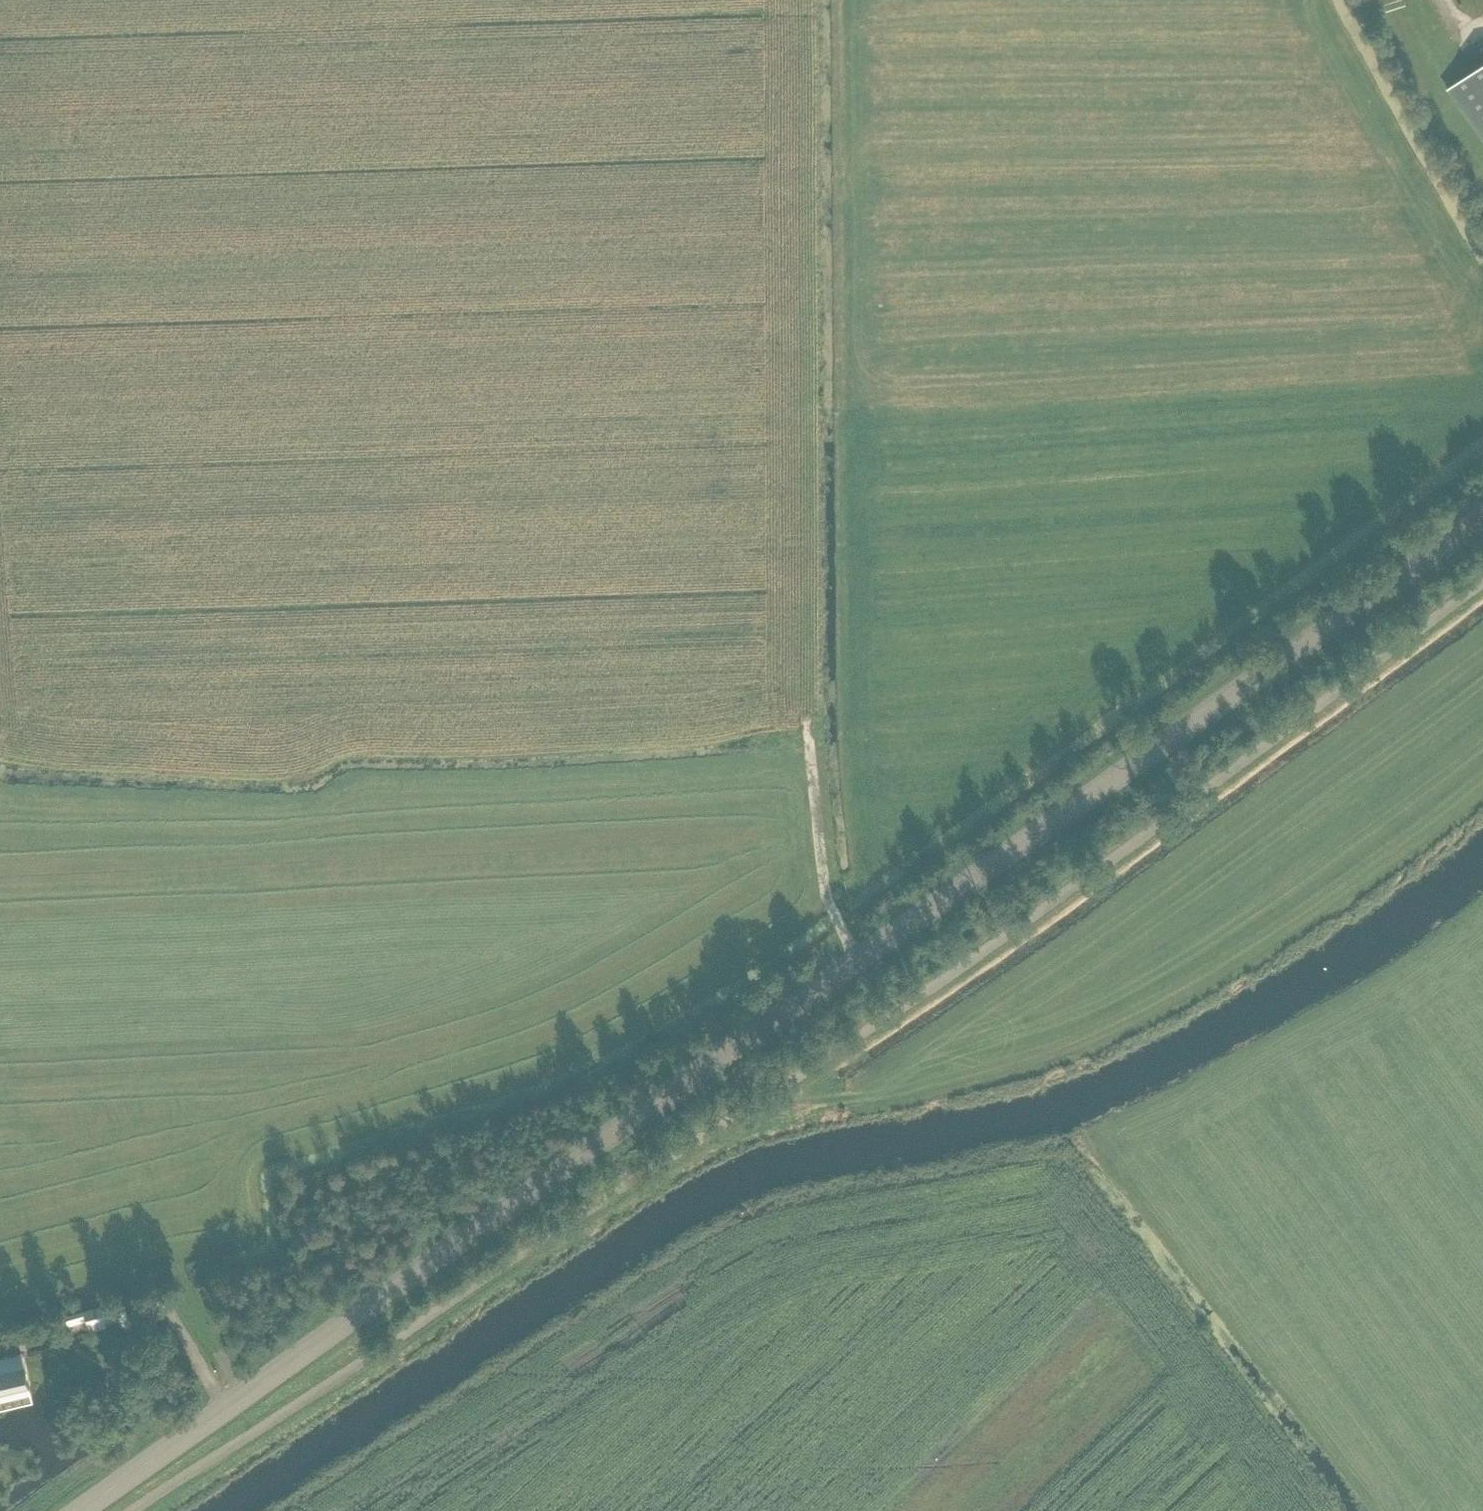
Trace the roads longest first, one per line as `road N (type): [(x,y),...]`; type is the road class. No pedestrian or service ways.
road 1 (secondary): [(92,1510),(1482,528)]

